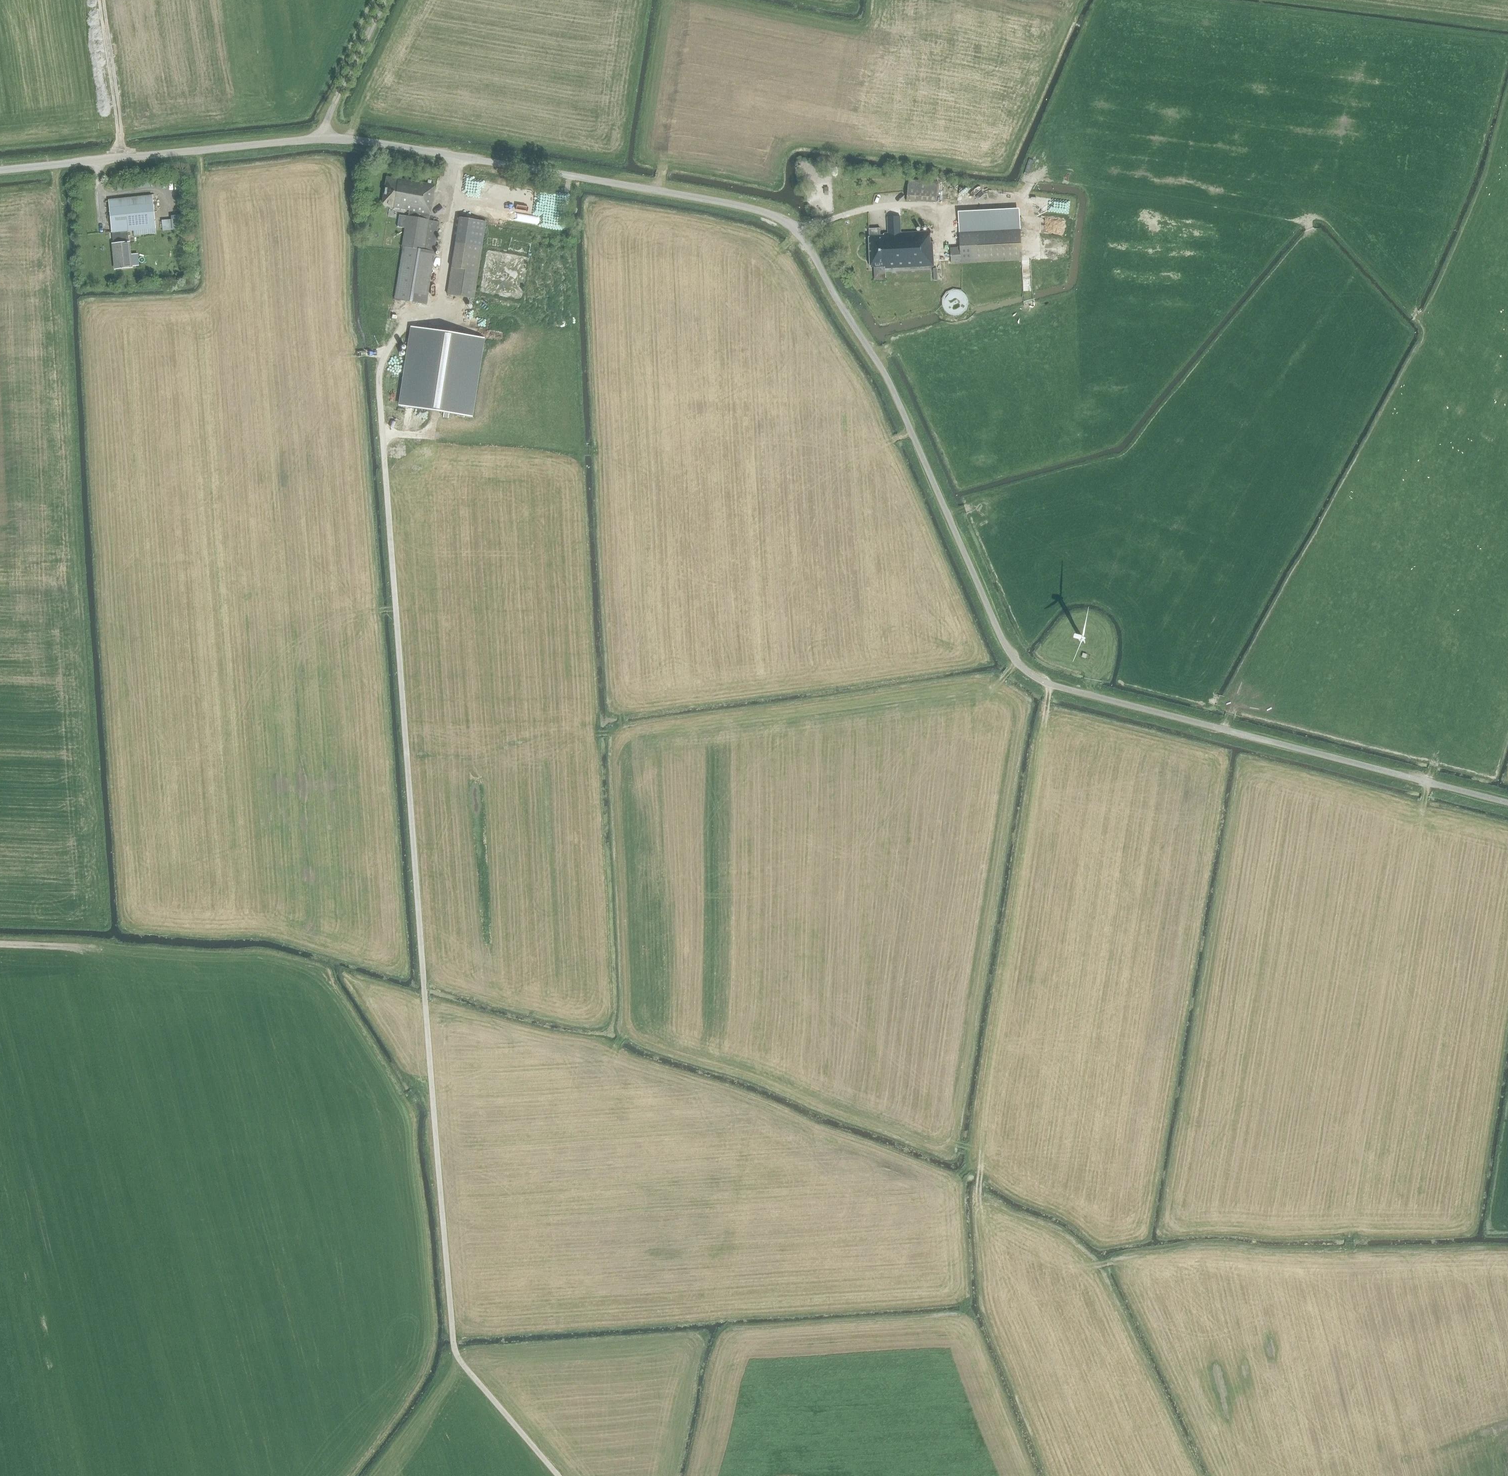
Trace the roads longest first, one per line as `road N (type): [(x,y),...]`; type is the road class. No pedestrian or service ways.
road 1 (unclassified): [(1507,803),(1049,684),(1023,669),(886,376),(808,245),(779,218),(335,138),(0,170)]
road 2 (track): [(559,1475),(457,1355),(435,1126),(379,383),(410,314),(433,318),(450,214)]

